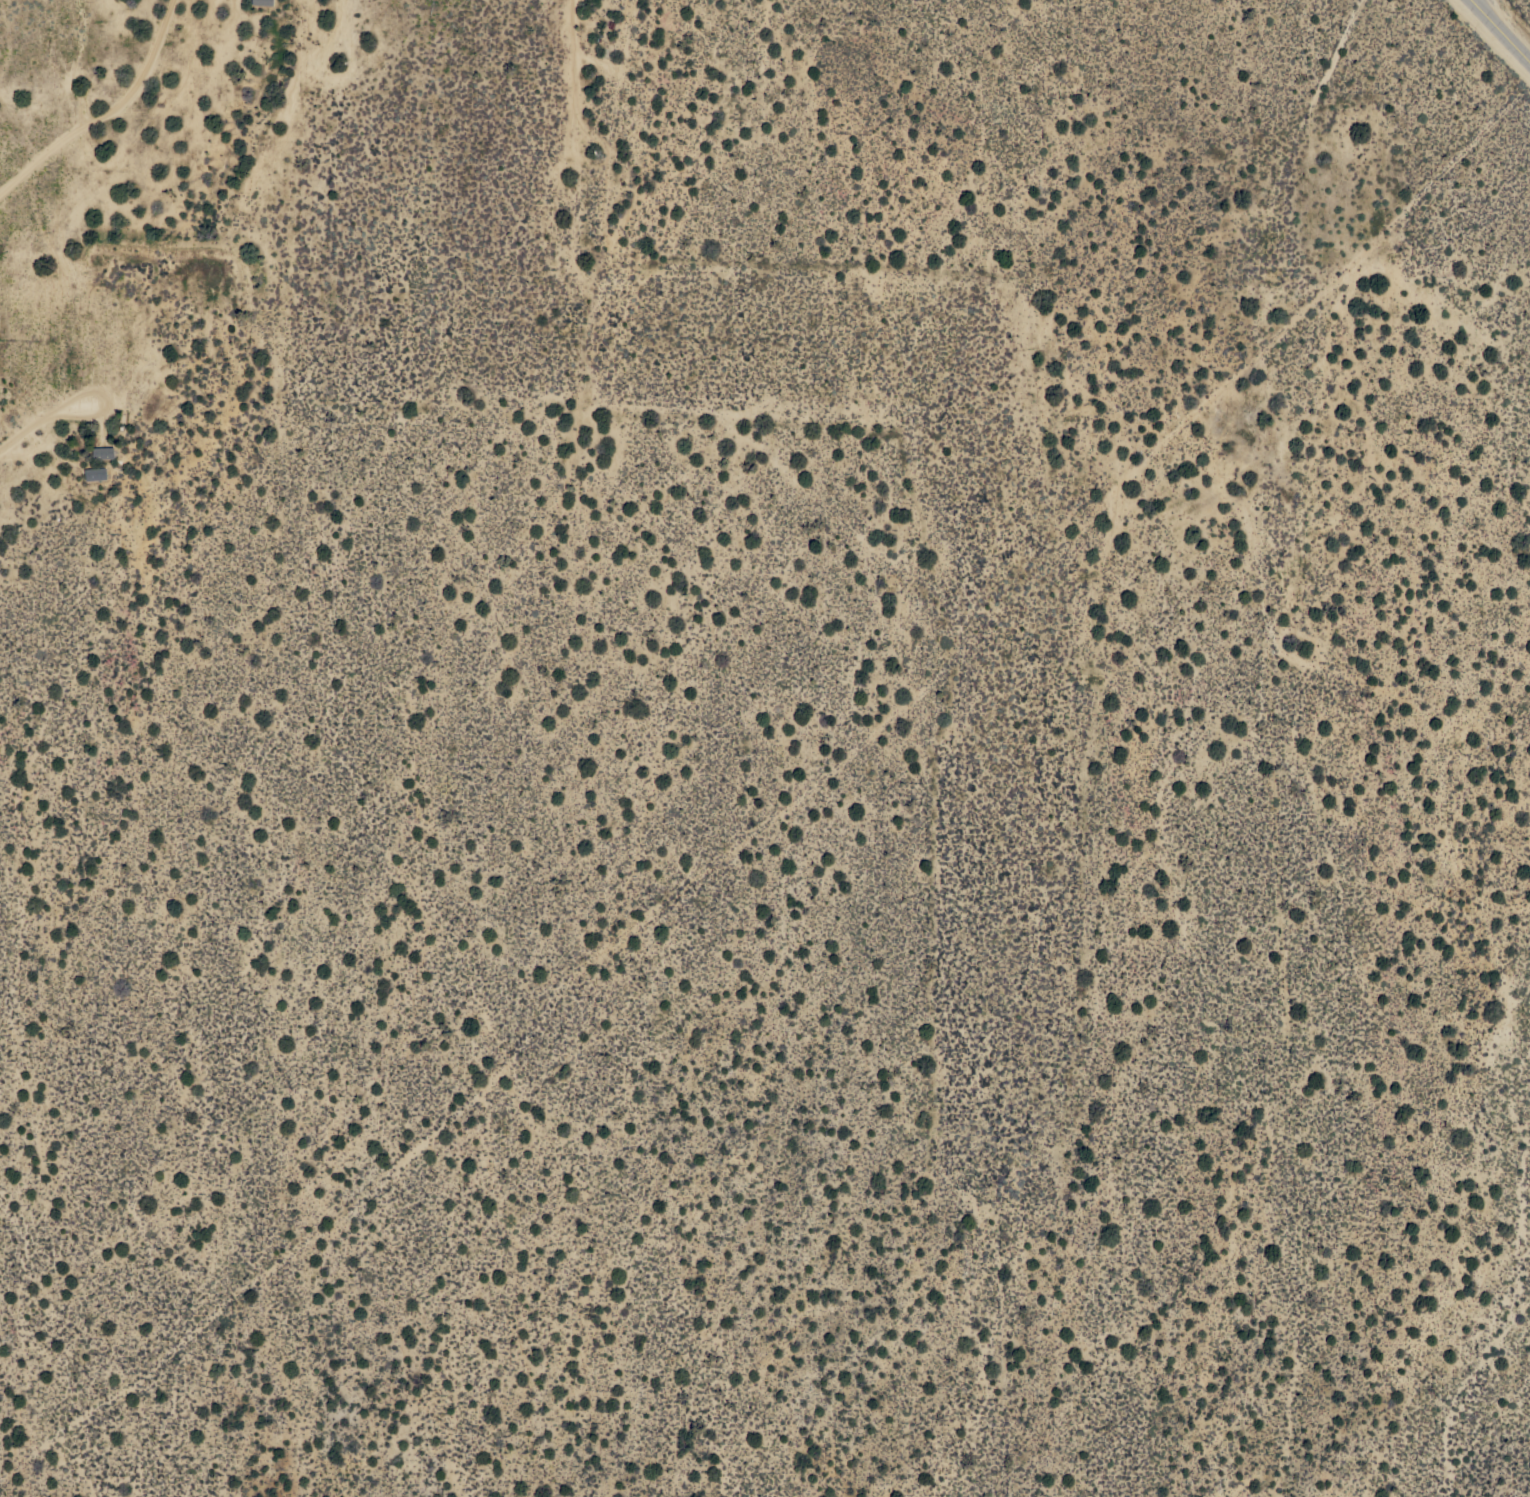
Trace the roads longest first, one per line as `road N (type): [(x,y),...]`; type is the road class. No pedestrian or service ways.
road 1 (track): [(0,200),(61,143),(118,113),(142,89),(179,0)]

